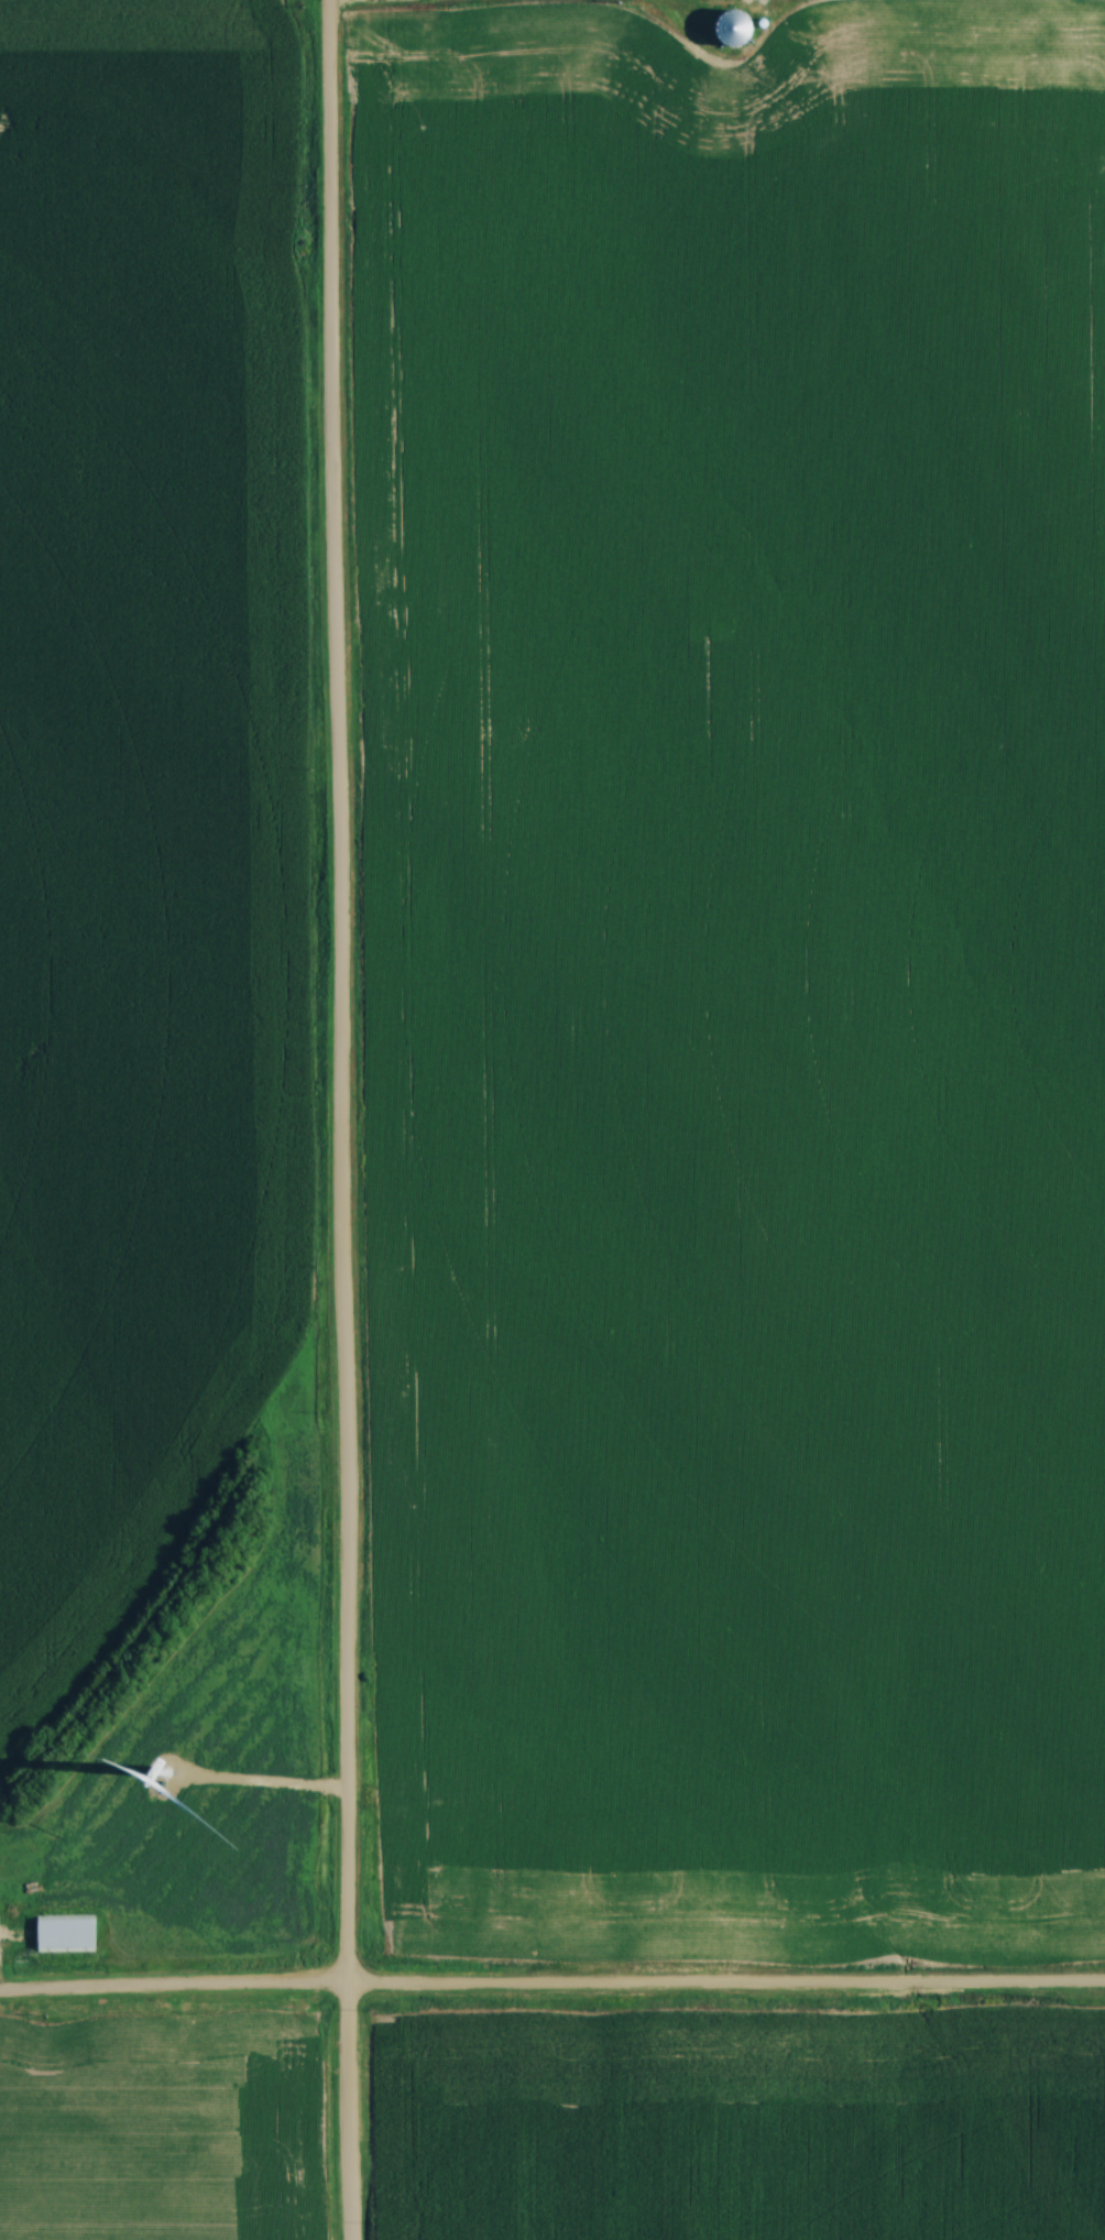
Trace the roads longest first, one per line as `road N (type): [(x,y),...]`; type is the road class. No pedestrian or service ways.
road 1 (residential): [(348,2239),(327,0)]
road 2 (residential): [(1104,1986),(0,1996)]

